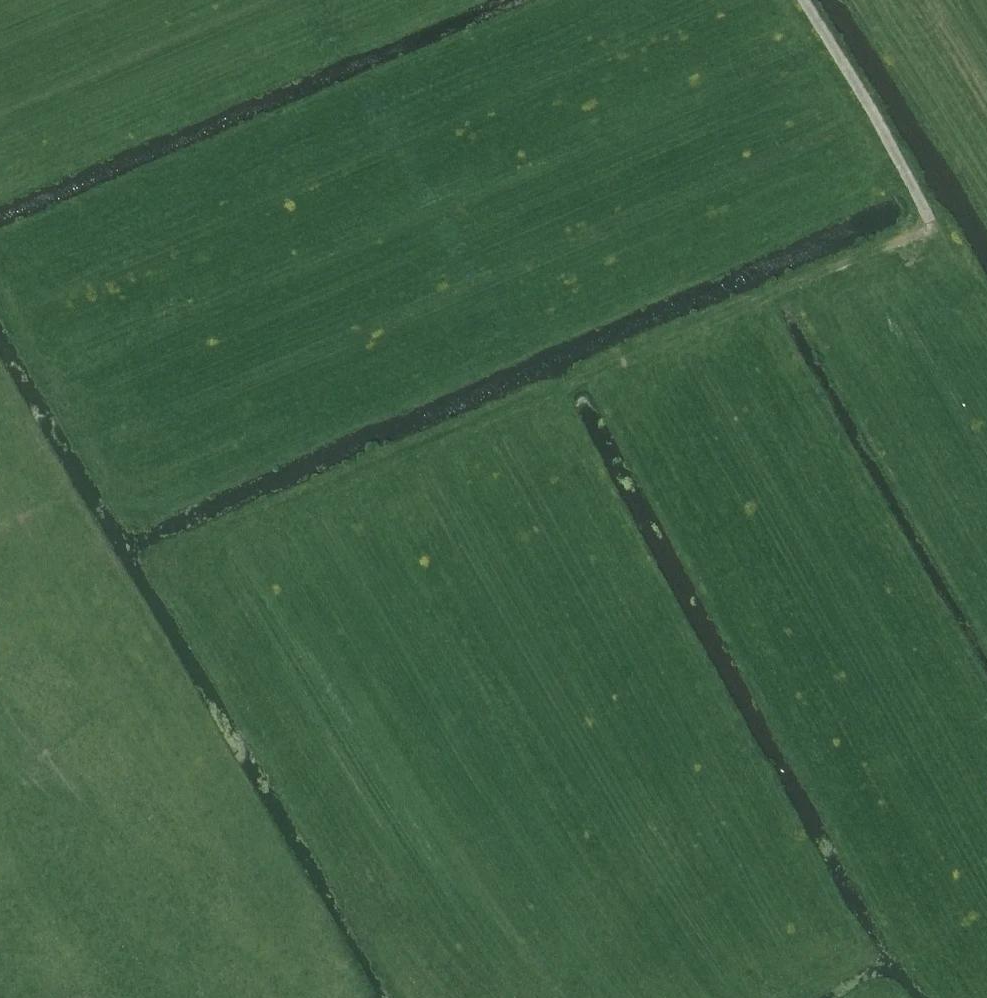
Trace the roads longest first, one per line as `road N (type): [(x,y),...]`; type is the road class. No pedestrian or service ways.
road 1 (track): [(804,0),(929,220)]

